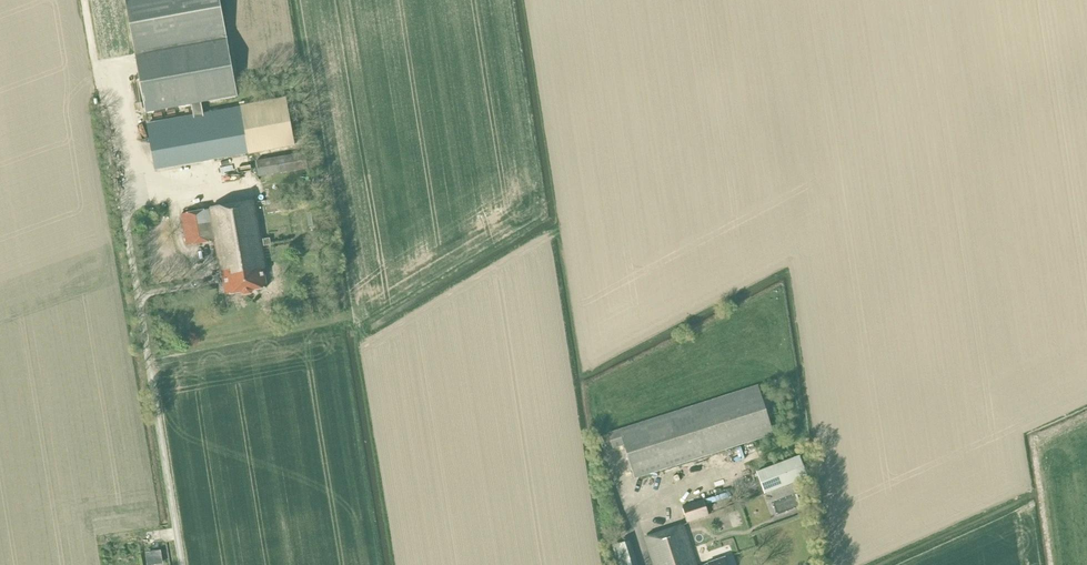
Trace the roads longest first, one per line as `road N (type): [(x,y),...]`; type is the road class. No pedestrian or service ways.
road 1 (unclassified): [(181,564),(143,330)]

